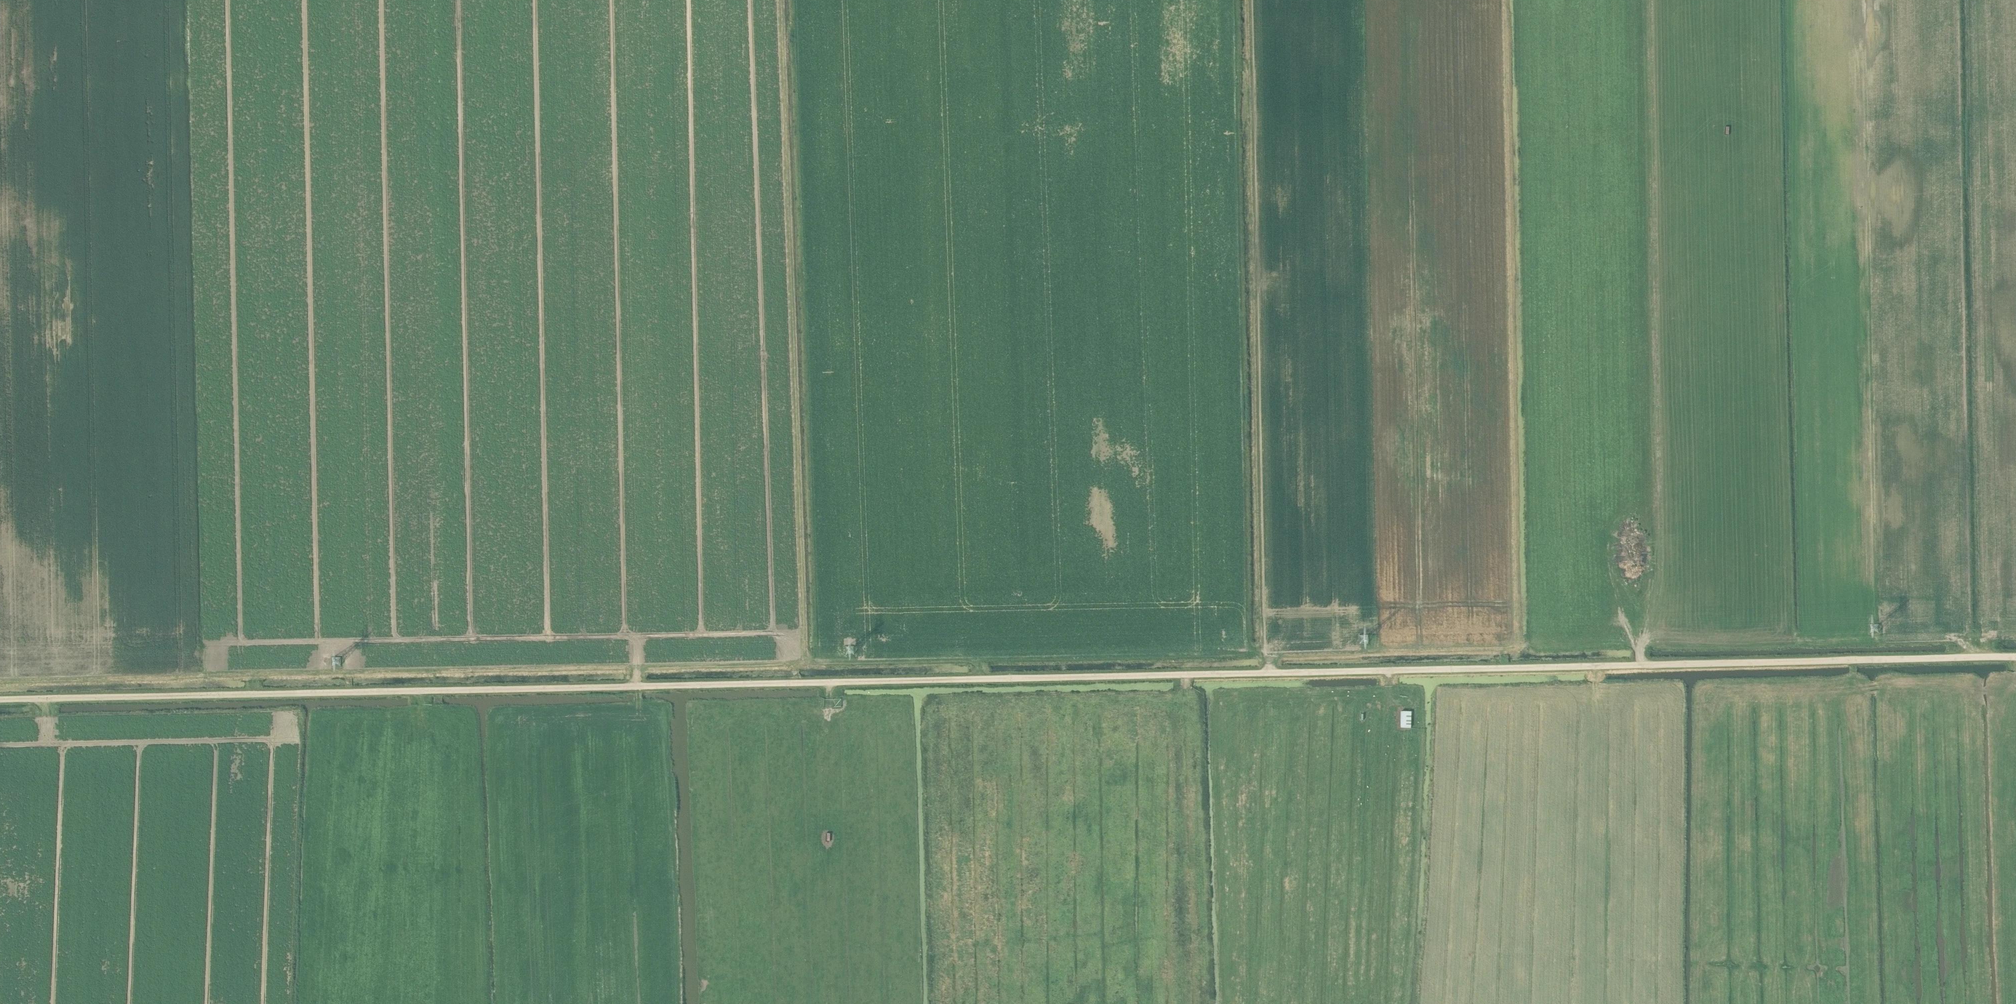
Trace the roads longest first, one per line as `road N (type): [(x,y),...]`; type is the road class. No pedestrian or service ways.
road 1 (unclassified): [(0,700),(2015,657)]

